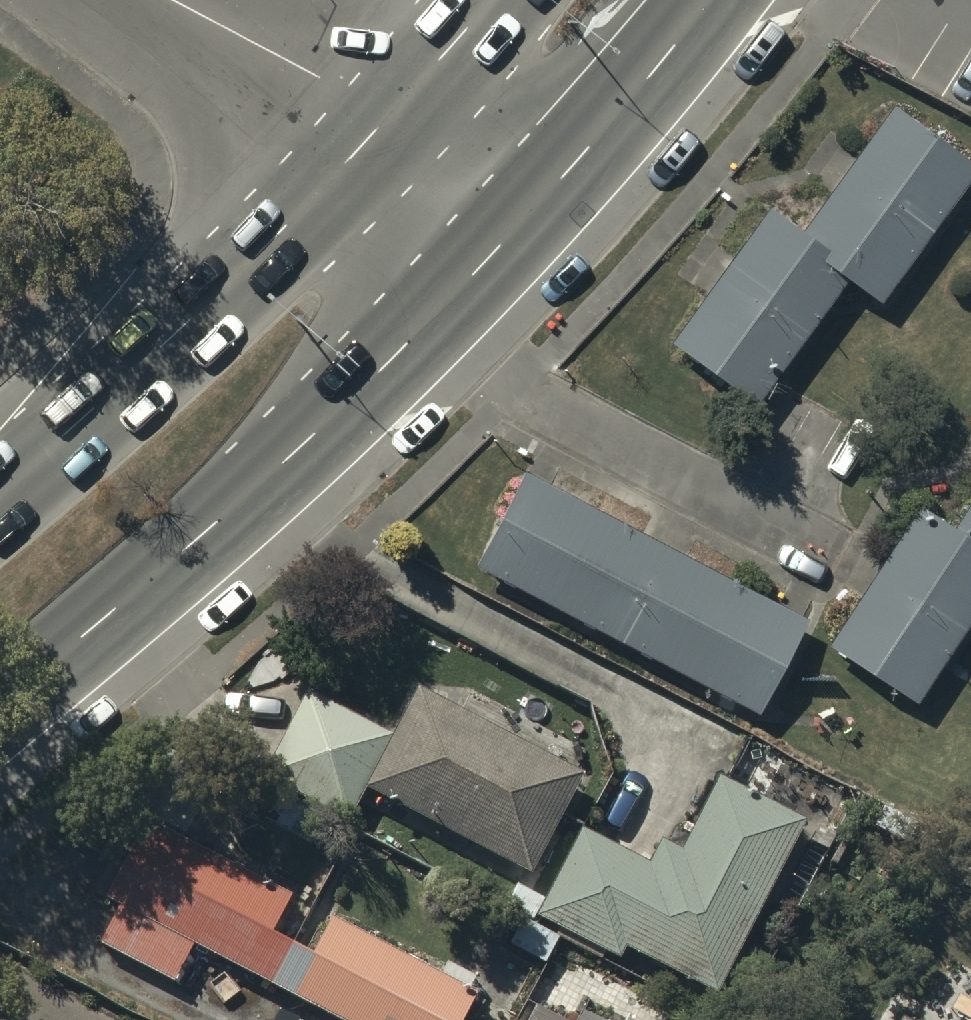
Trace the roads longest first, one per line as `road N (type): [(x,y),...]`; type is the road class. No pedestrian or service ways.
road 1 (primary): [(545,201),(365,389),(0,708)]
road 2 (primary): [(0,495),(207,312),(391,119)]
road 3 (primary): [(712,0),(545,201)]
road 4 (residential): [(175,0),(391,119)]
road 5 (residential): [(391,119),(545,201)]
road 6 (primary): [(391,119),(490,0)]

